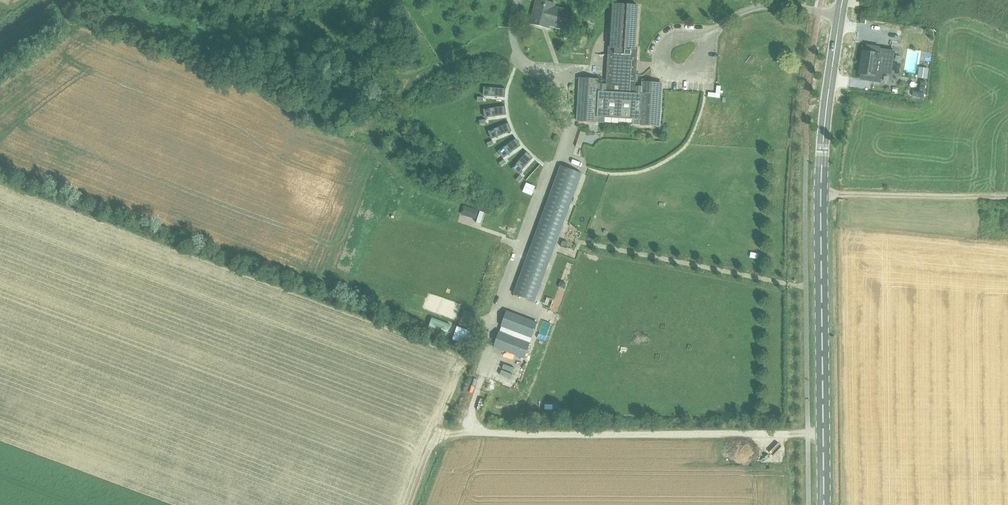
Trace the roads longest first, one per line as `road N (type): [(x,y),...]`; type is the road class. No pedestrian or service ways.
road 1 (tertiary): [(824,504),(820,210),(842,0)]
road 2 (track): [(756,433),(482,431),(435,443)]

